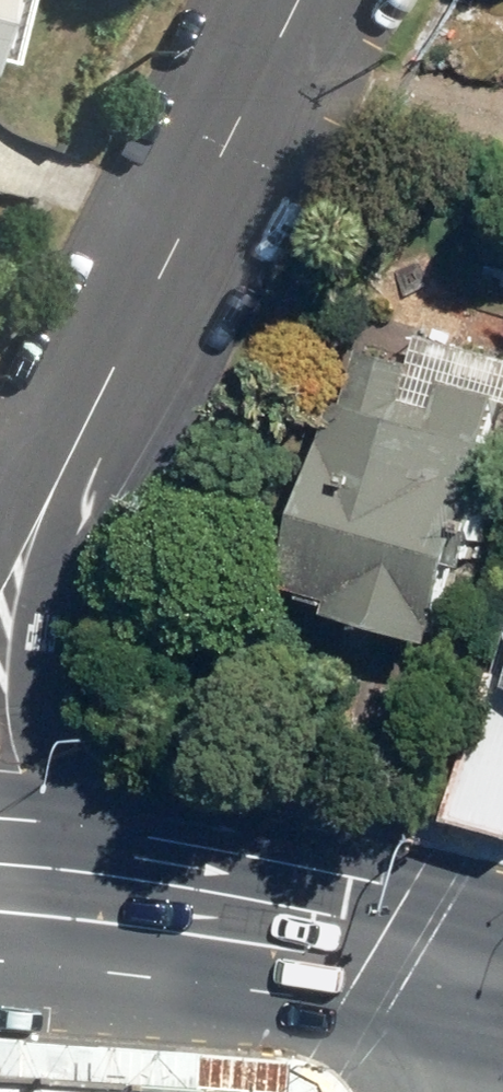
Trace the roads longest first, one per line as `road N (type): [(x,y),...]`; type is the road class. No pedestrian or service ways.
road 1 (residential): [(95,404),(64,528),(49,687),(66,781),(126,922)]
road 2 (residential): [(300,0),(95,404)]
road 3 (primary): [(502,990),(126,922)]
road 4 (residential): [(0,539),(95,404)]
road 5 (primary): [(126,922),(0,897)]

